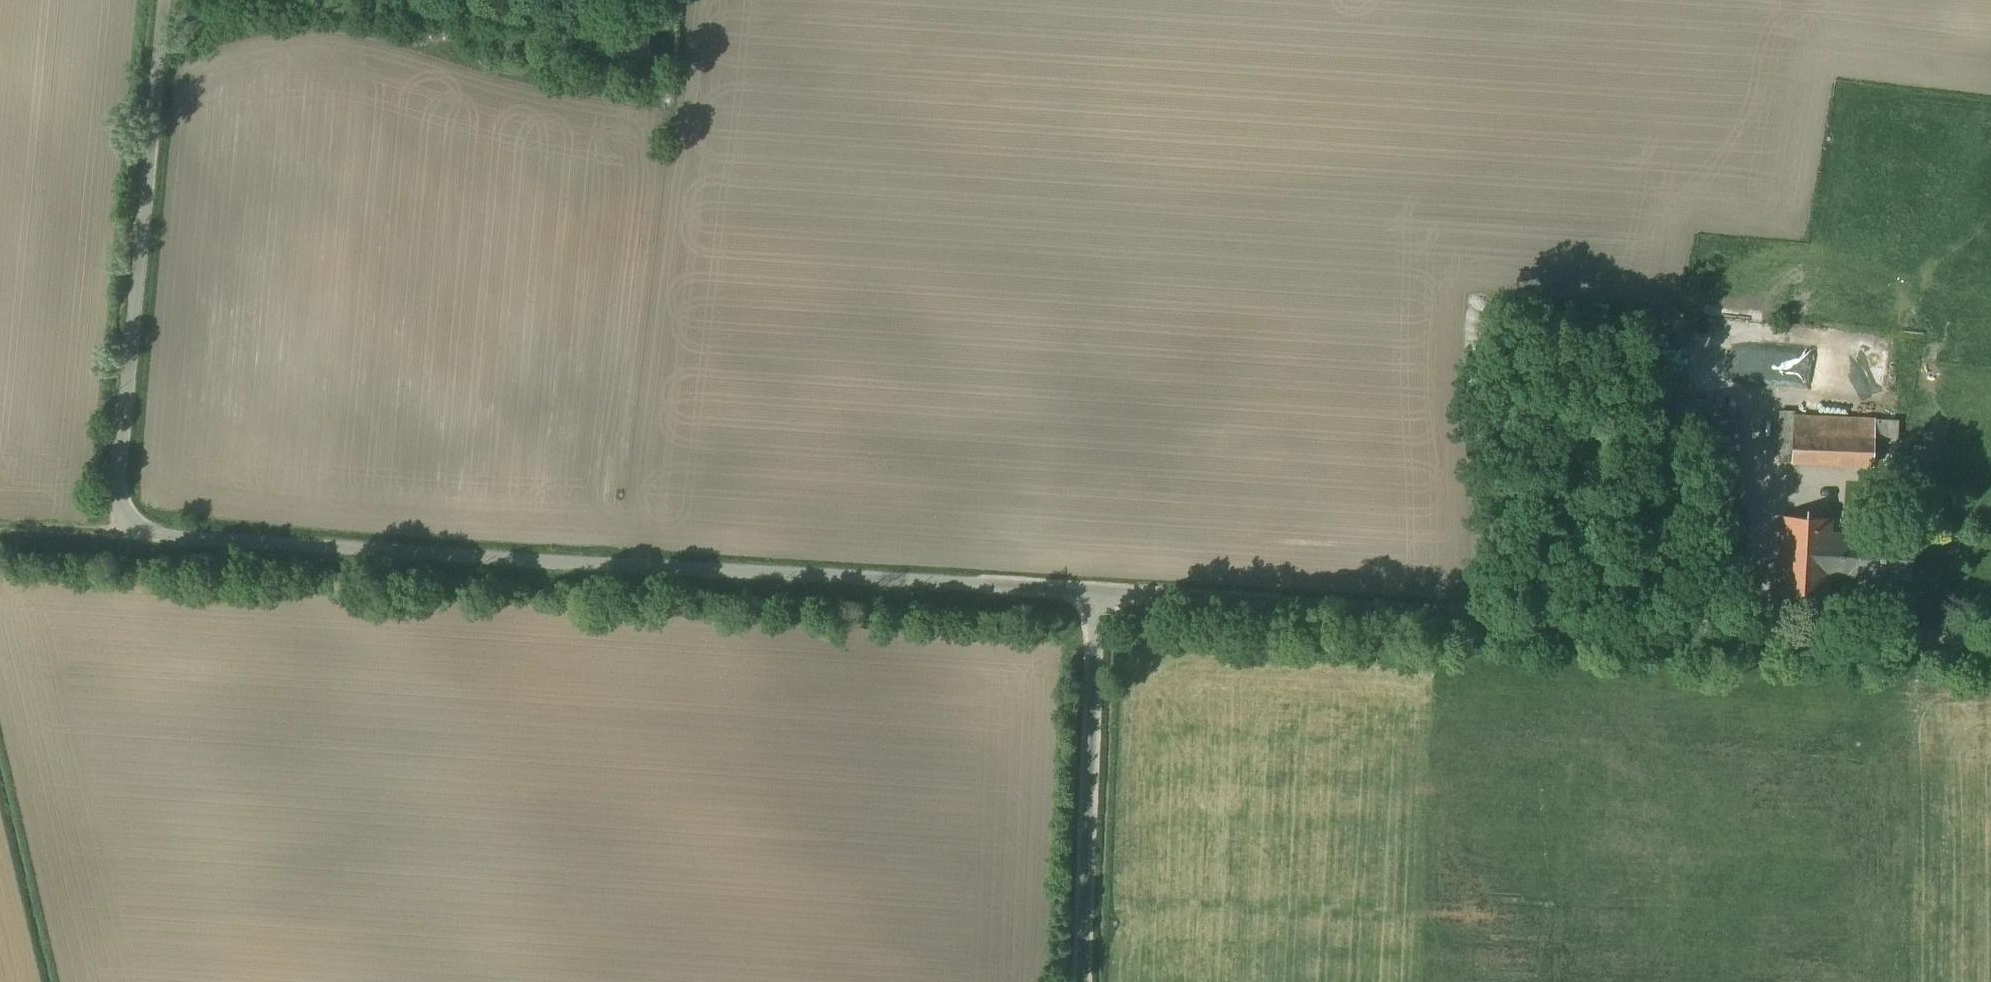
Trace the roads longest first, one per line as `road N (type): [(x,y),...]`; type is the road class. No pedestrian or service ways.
road 1 (unclassified): [(1101,593),(177,539),(141,531),(125,513),(121,480),(161,0)]
road 2 (unclassified): [(1990,636),(1101,593)]
road 3 (unclassified): [(1101,593),(1084,981)]

